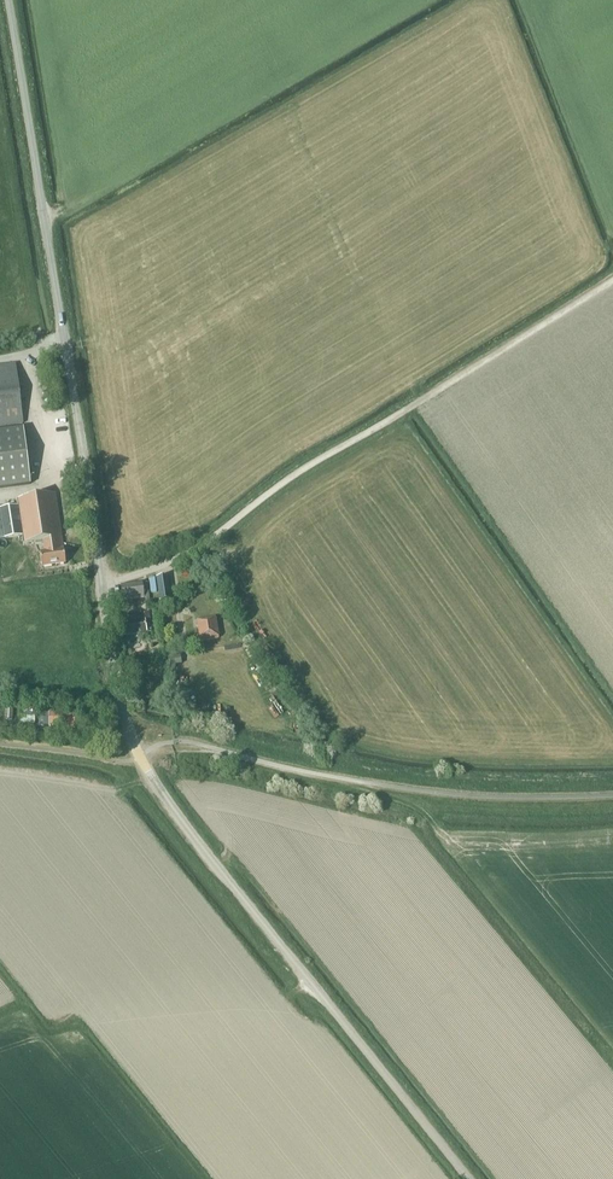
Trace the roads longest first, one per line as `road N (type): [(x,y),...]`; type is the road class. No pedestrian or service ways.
road 1 (unclassified): [(468,1178),(209,857),(132,741),(9,0)]
road 2 (track): [(169,563),(298,472),(612,280)]

